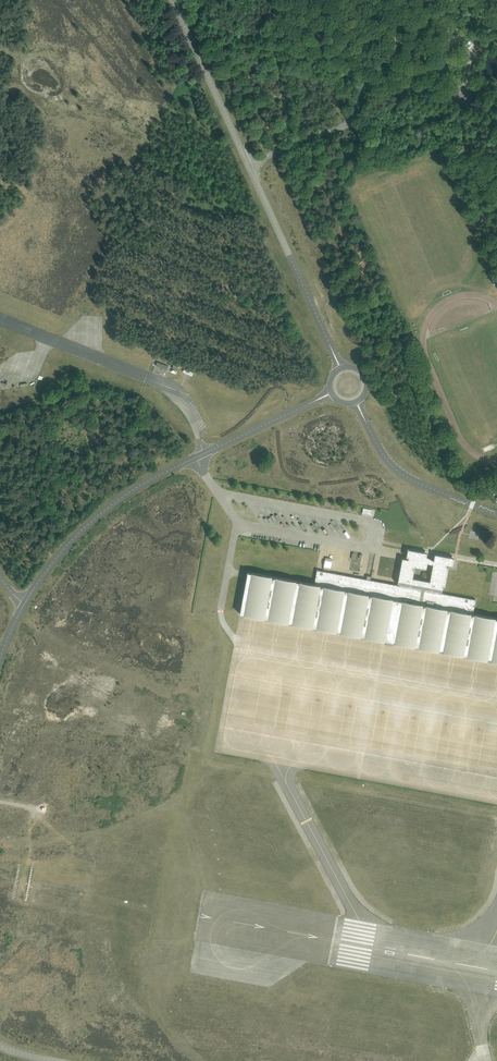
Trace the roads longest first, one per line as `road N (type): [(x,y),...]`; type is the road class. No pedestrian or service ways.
road 1 (unclassified): [(341,369),(170,0)]
road 2 (unclassified): [(331,393),(136,489),(83,529),(25,605)]
road 3 (unclassified): [(496,515),(402,475),(356,402)]

